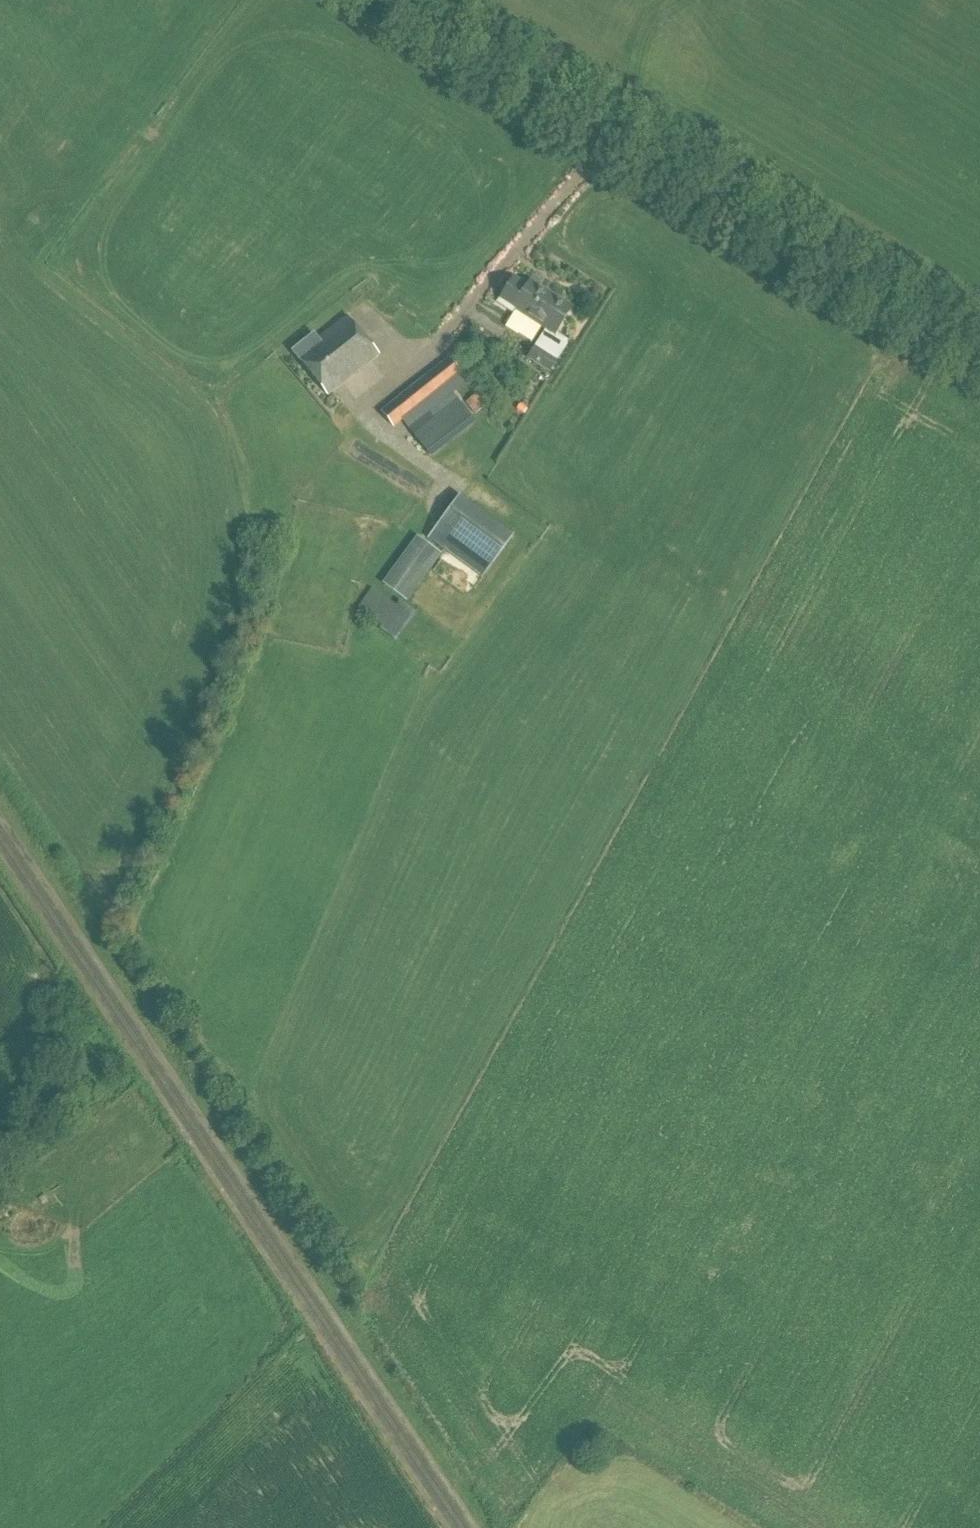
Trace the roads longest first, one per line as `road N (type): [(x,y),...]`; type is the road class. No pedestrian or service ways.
road 1 (unclassified): [(979,360),(382,0)]

